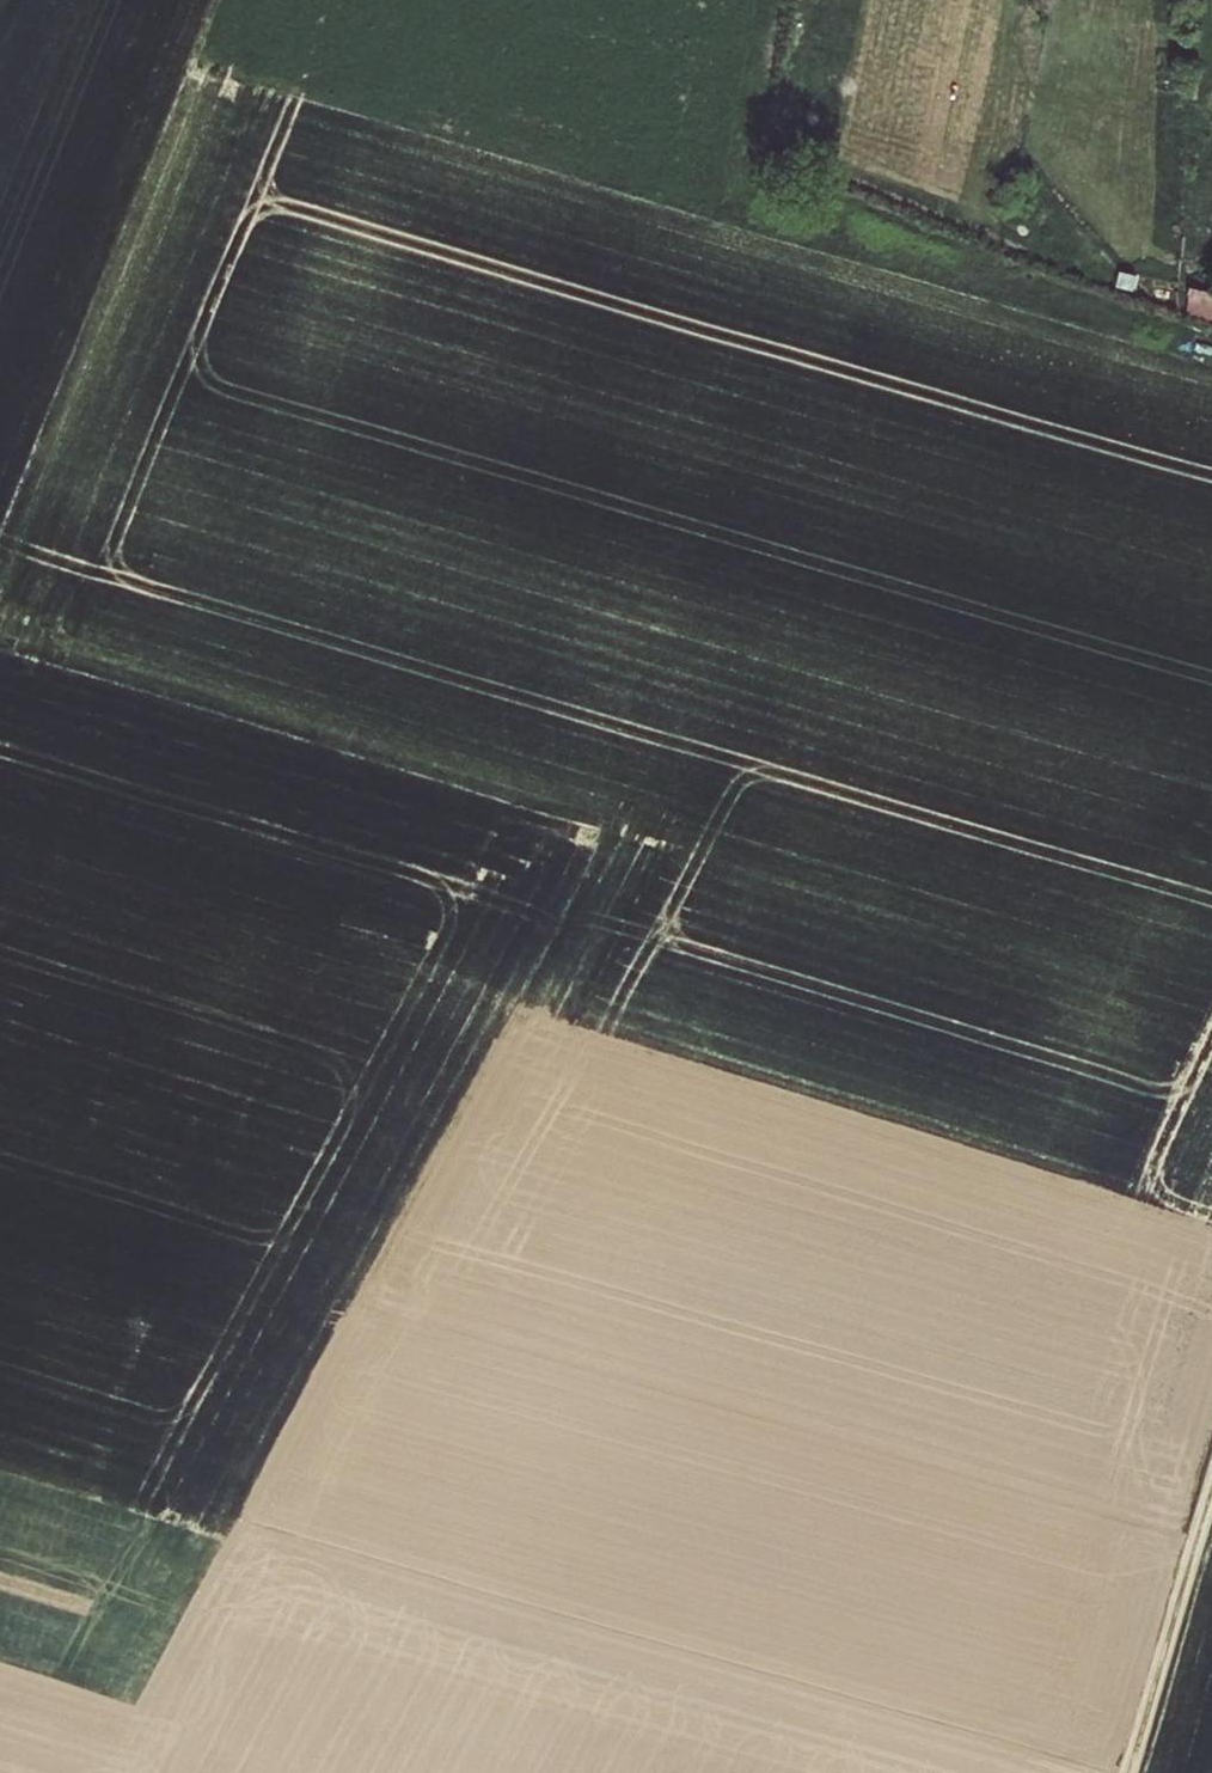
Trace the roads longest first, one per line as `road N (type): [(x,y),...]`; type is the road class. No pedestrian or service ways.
road 1 (track): [(1137,1772),(1211,1527)]

